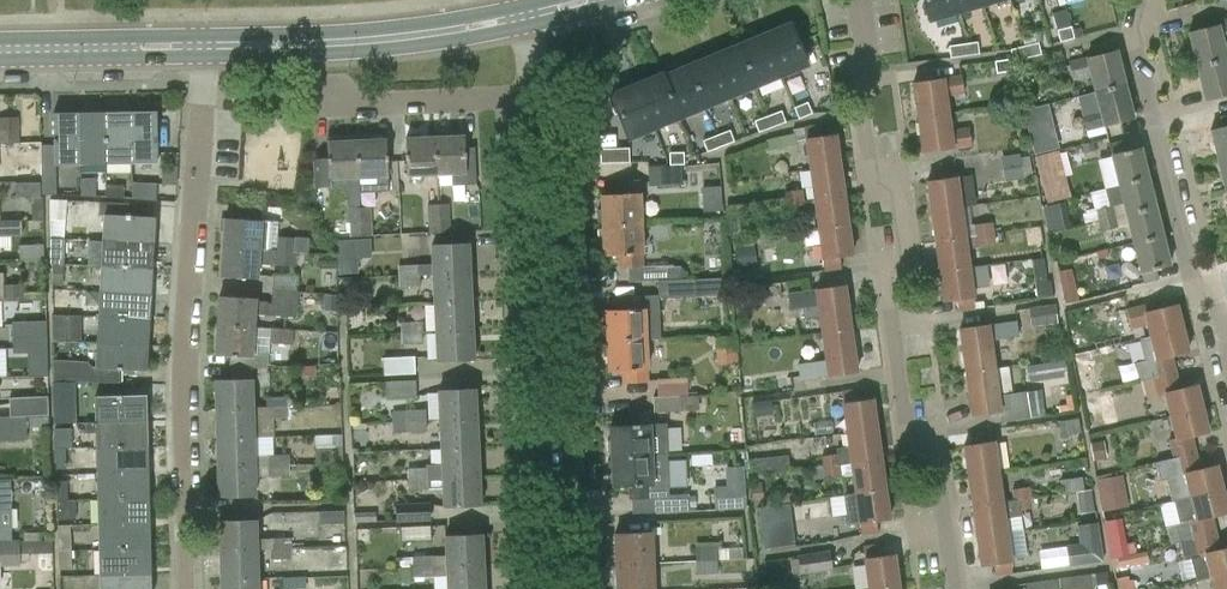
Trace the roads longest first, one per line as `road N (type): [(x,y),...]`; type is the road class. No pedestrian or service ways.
road 1 (residential): [(954,588),(936,449),(904,427),(885,278),(907,246),(899,189),(868,167),(859,0)]
road 2 (residential): [(206,55),(185,409),(189,588)]
road 3 (residential): [(546,588),(540,401),(549,353),(535,93)]
road 4 (residential): [(1141,0),(1133,49),(1191,278),(1215,303),(1226,350)]
road 5 (tertiary): [(206,55),(401,45),(533,24)]
road 6 (tertiary): [(531,3),(376,28),(207,35)]
road 7 (tertiary): [(207,35),(0,38)]
road 8 (tertiary): [(0,59),(206,55)]
road 9 (residential): [(535,93),(333,99)]

